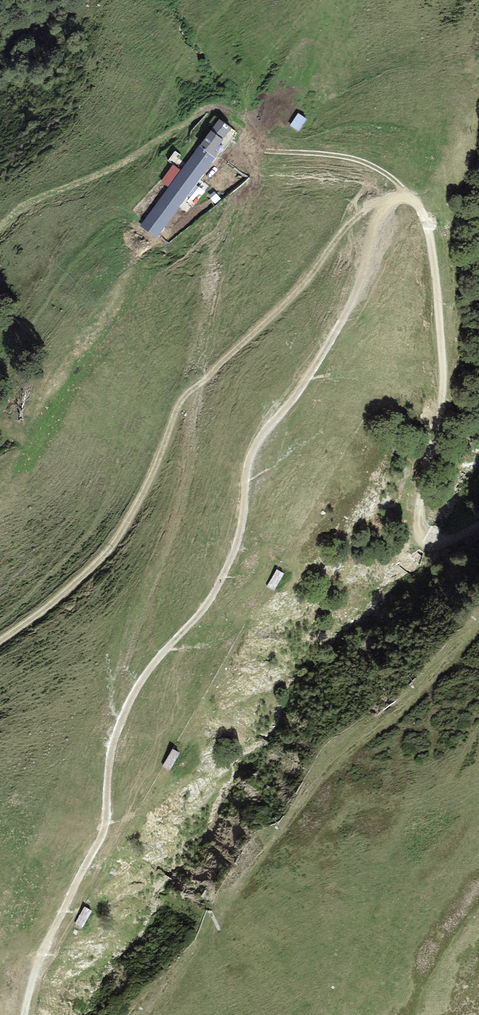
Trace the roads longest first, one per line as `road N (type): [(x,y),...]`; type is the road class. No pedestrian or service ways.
road 1 (track): [(405,194),(391,206),(365,283),(253,457),(235,550),(217,586),(151,667),(121,723),(103,831),(58,922),(25,1014)]
road 2 (track): [(0,641),(110,546),(183,399),(311,273),(350,221),(405,194)]
road 3 (track): [(405,194),(430,235),(444,370),(418,517),(442,538),(478,525)]
road 4 (track): [(405,194),(386,174),(347,157),(268,152)]

